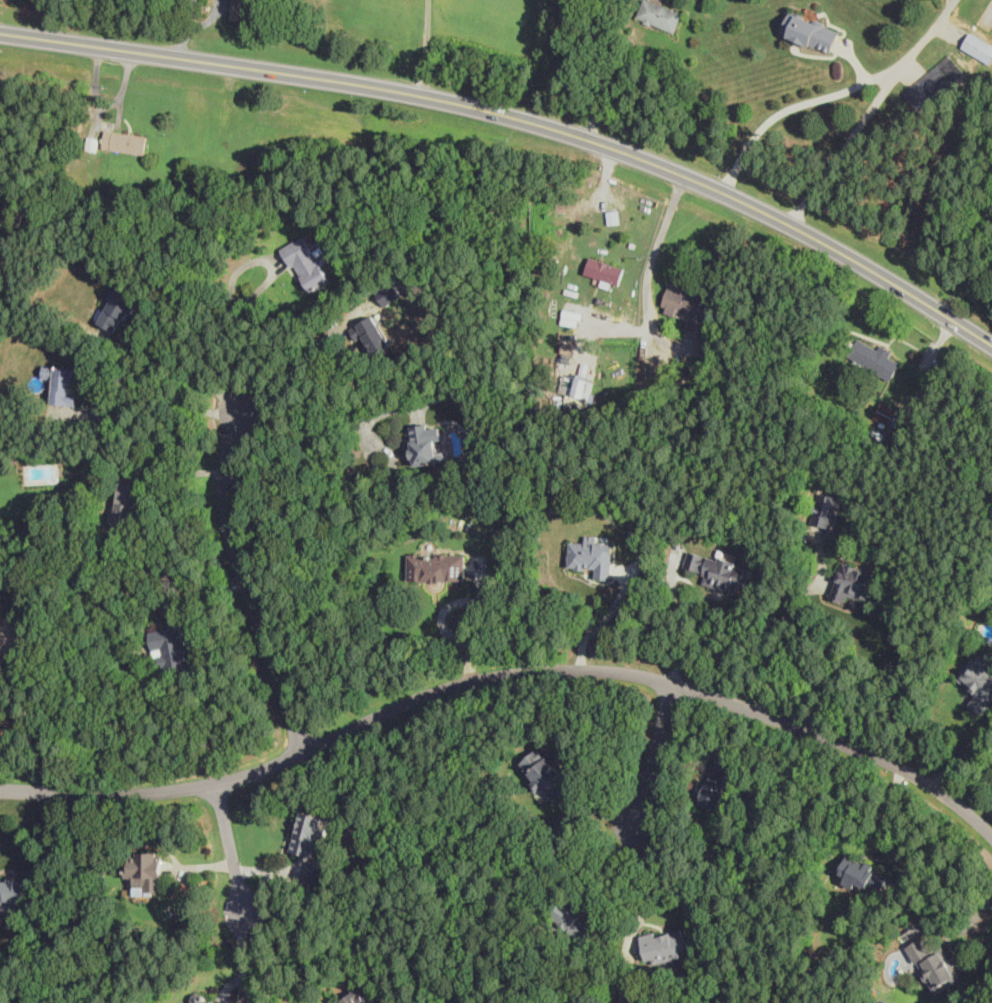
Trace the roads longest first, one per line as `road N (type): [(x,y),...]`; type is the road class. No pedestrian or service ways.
road 1 (primary): [(0,32),(418,96),(585,139),(756,210),(991,344)]
road 2 (residential): [(0,796),(202,794),(263,779),(464,692),(583,676),(672,693),(828,743),(947,802),(991,841)]
road 3 (residential): [(263,779),(295,749),(300,732),(223,508),(225,451),(240,406)]
road 4 (residential): [(263,779),(235,792),(225,809),(249,922)]
road 5 (residential): [(672,693),(637,832)]

